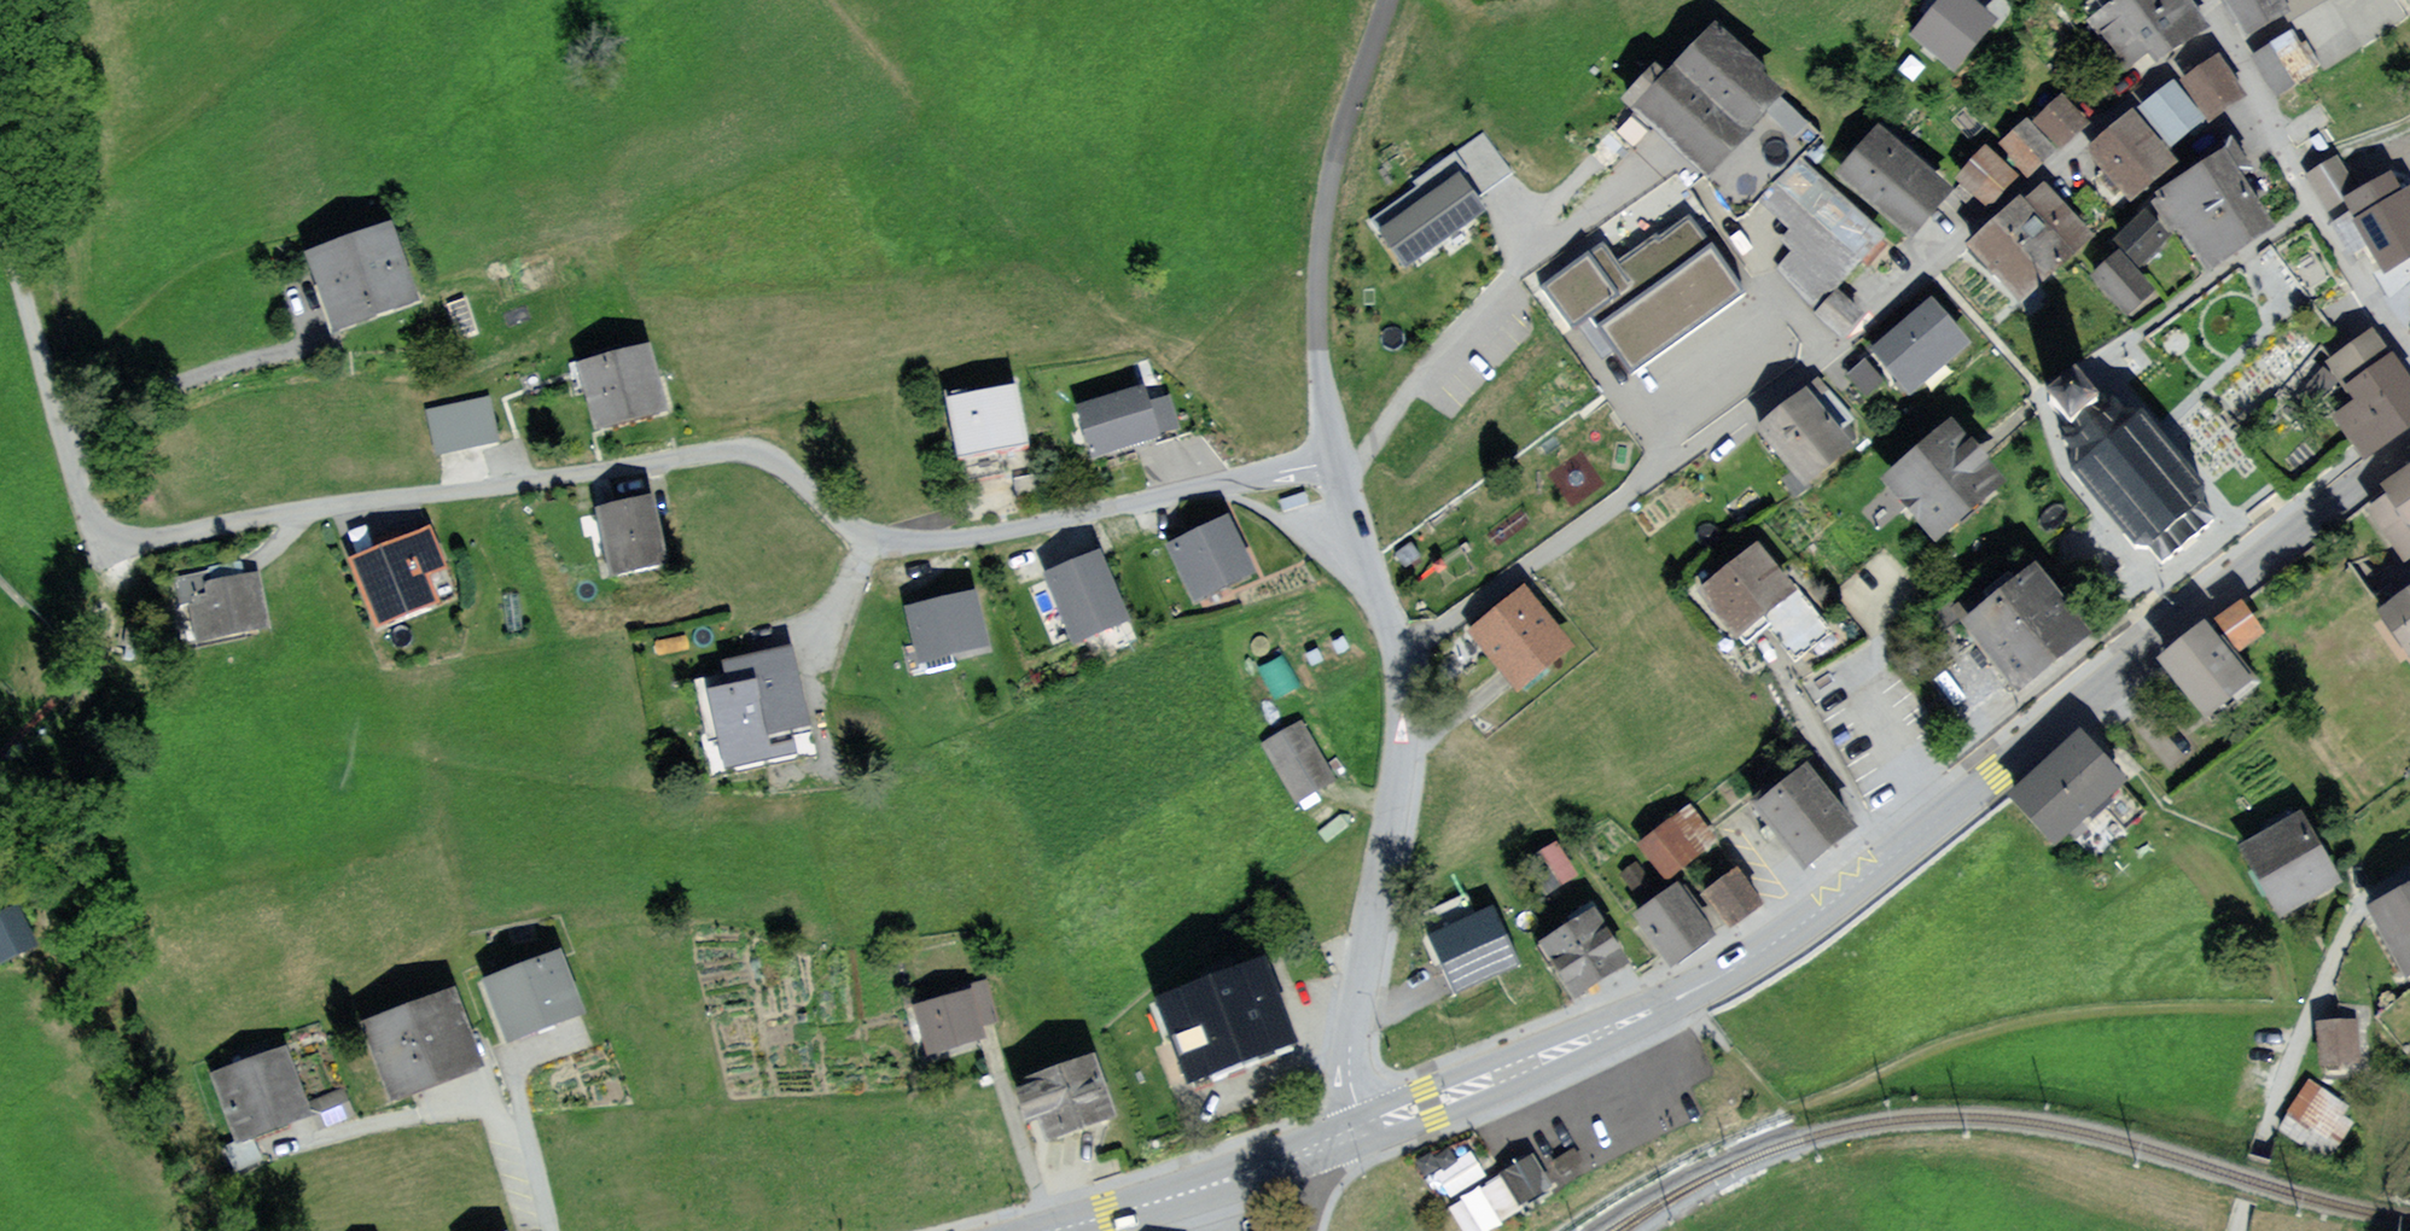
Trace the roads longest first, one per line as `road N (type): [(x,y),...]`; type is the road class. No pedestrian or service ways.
road 1 (residential): [(0,229),(82,505),(119,540),(737,449),(775,460),(858,531),(900,544),(1079,517),(1196,489),(1328,441)]
road 2 (primary): [(1342,1133),(1694,991),(1768,947),(1882,867),(2409,451)]
road 3 (residential): [(2229,37),(2182,61),(2108,120),(1823,361),(1397,650)]
road 4 (residential): [(1342,1133),(1402,765),(1406,711),(1397,650)]
road 5 (residential): [(1328,441),(1319,331),(1323,217),(1344,120),(1389,0)]
road 6 (unclassified): [(2409,871),(2363,898),(2349,917),(2272,1102),(2239,1230)]
road 7 (residential): [(2409,349),(2265,126),(2229,37)]
road 8 (primary): [(1050,1230),(1342,1133)]
road 9 (residential): [(1397,650),(1328,441)]

